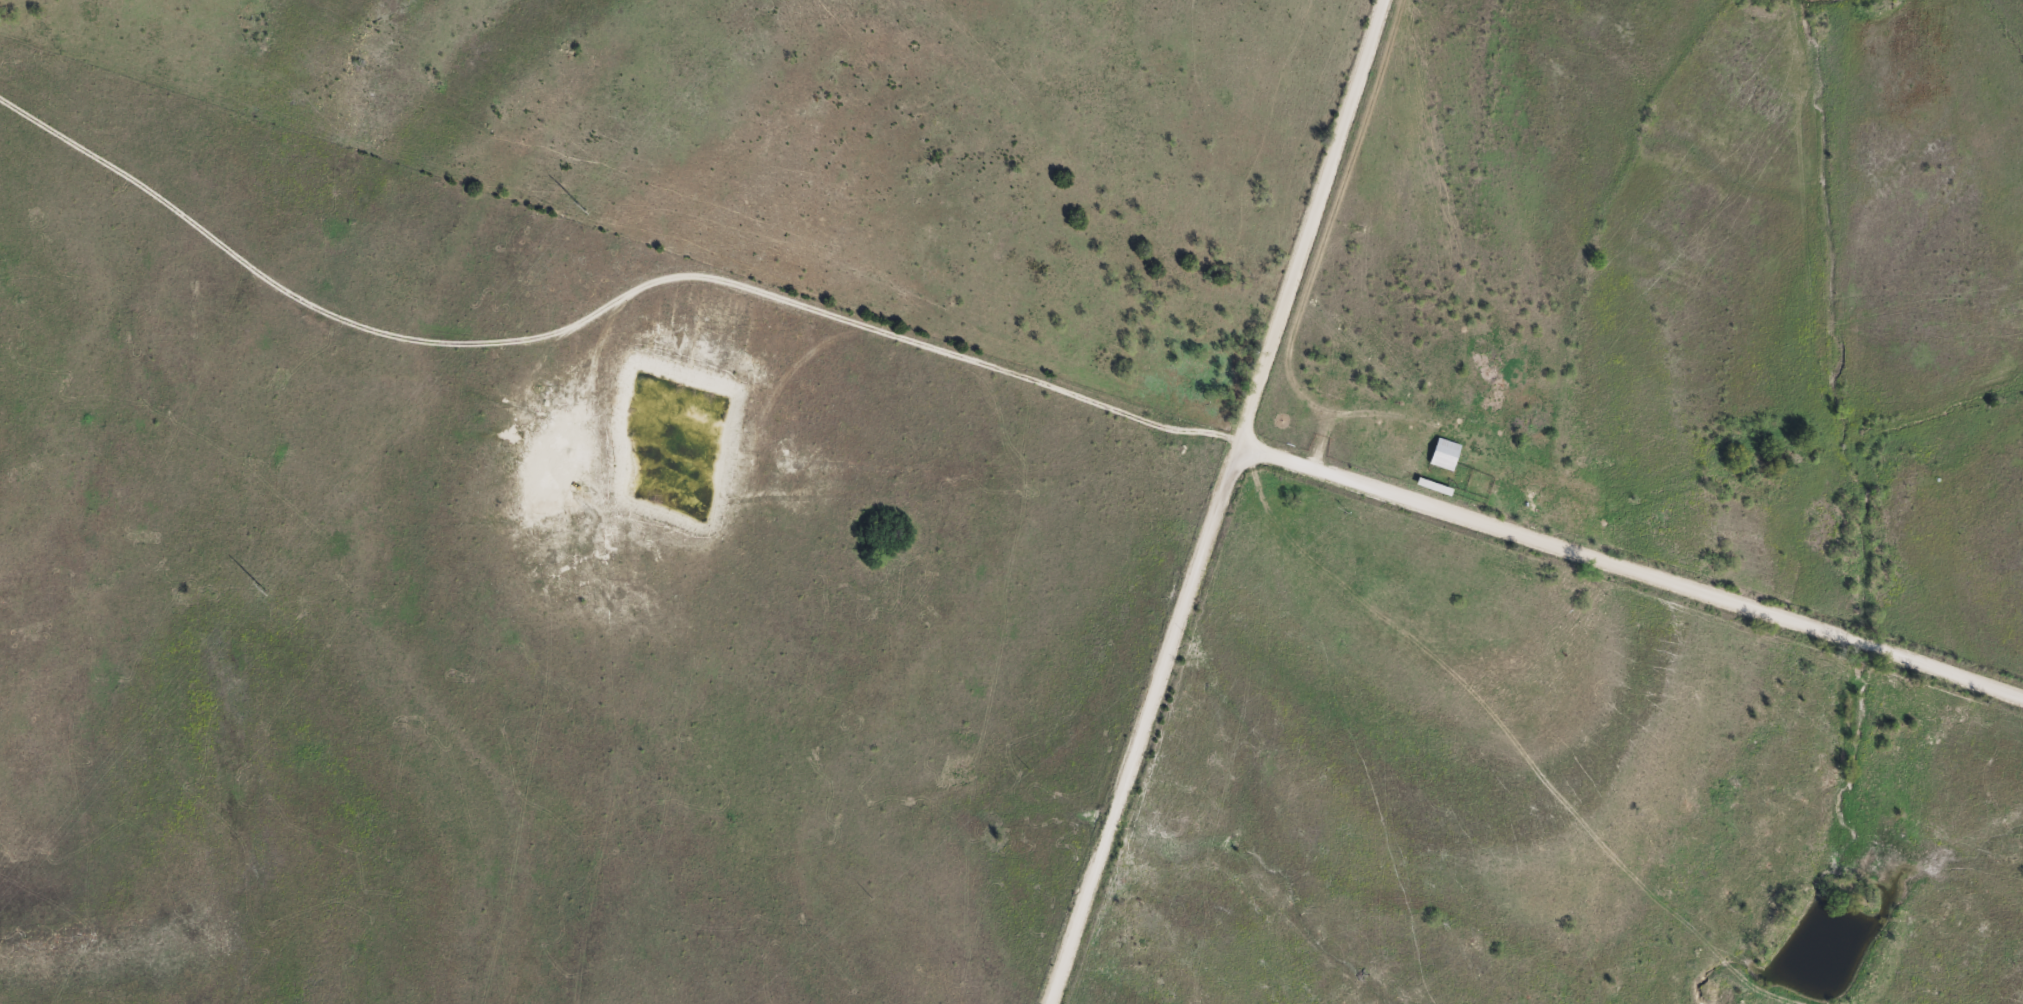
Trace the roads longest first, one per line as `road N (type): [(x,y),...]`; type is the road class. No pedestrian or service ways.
road 1 (residential): [(1045,1003),(1379,0)]
road 2 (residential): [(2022,699),(1233,449)]

